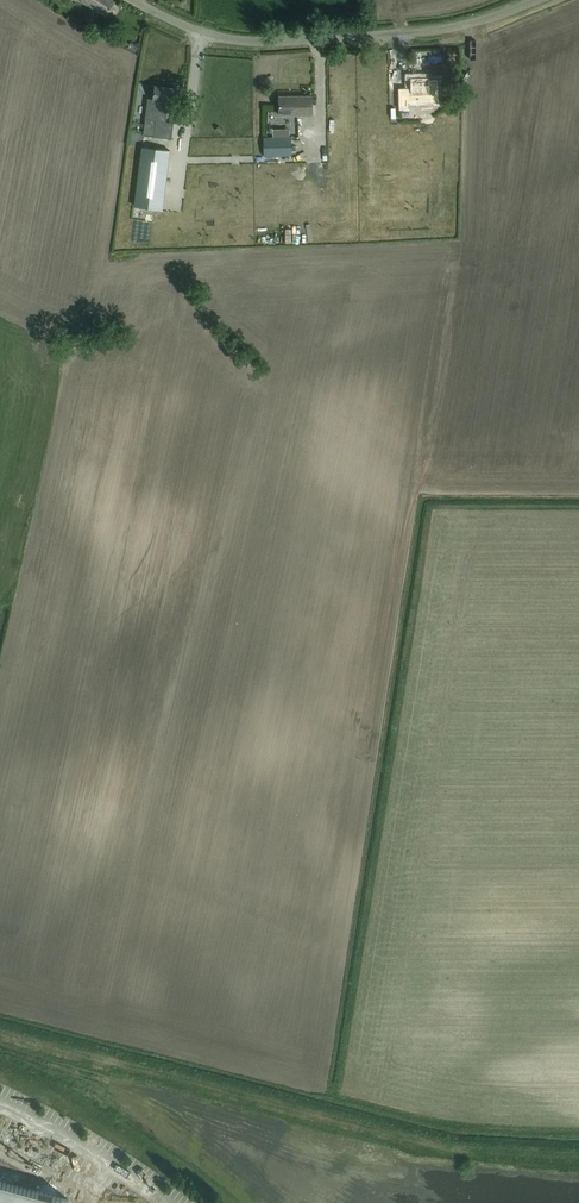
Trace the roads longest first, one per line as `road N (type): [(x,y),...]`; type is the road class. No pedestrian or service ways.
road 1 (unclassified): [(133,0),(203,32),(273,41),(443,29),(533,0)]

